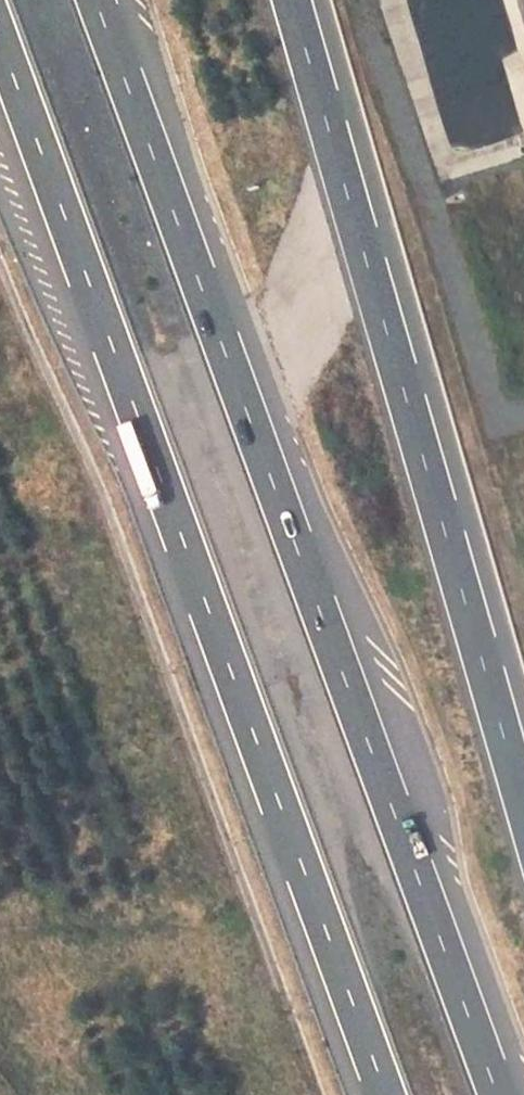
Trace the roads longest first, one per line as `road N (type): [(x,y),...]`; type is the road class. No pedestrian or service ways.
road 1 (motorway): [(500,1094),(97,0)]
road 2 (motorway): [(0,41),(386,1094)]
road 3 (motorway): [(523,800),(294,0)]

